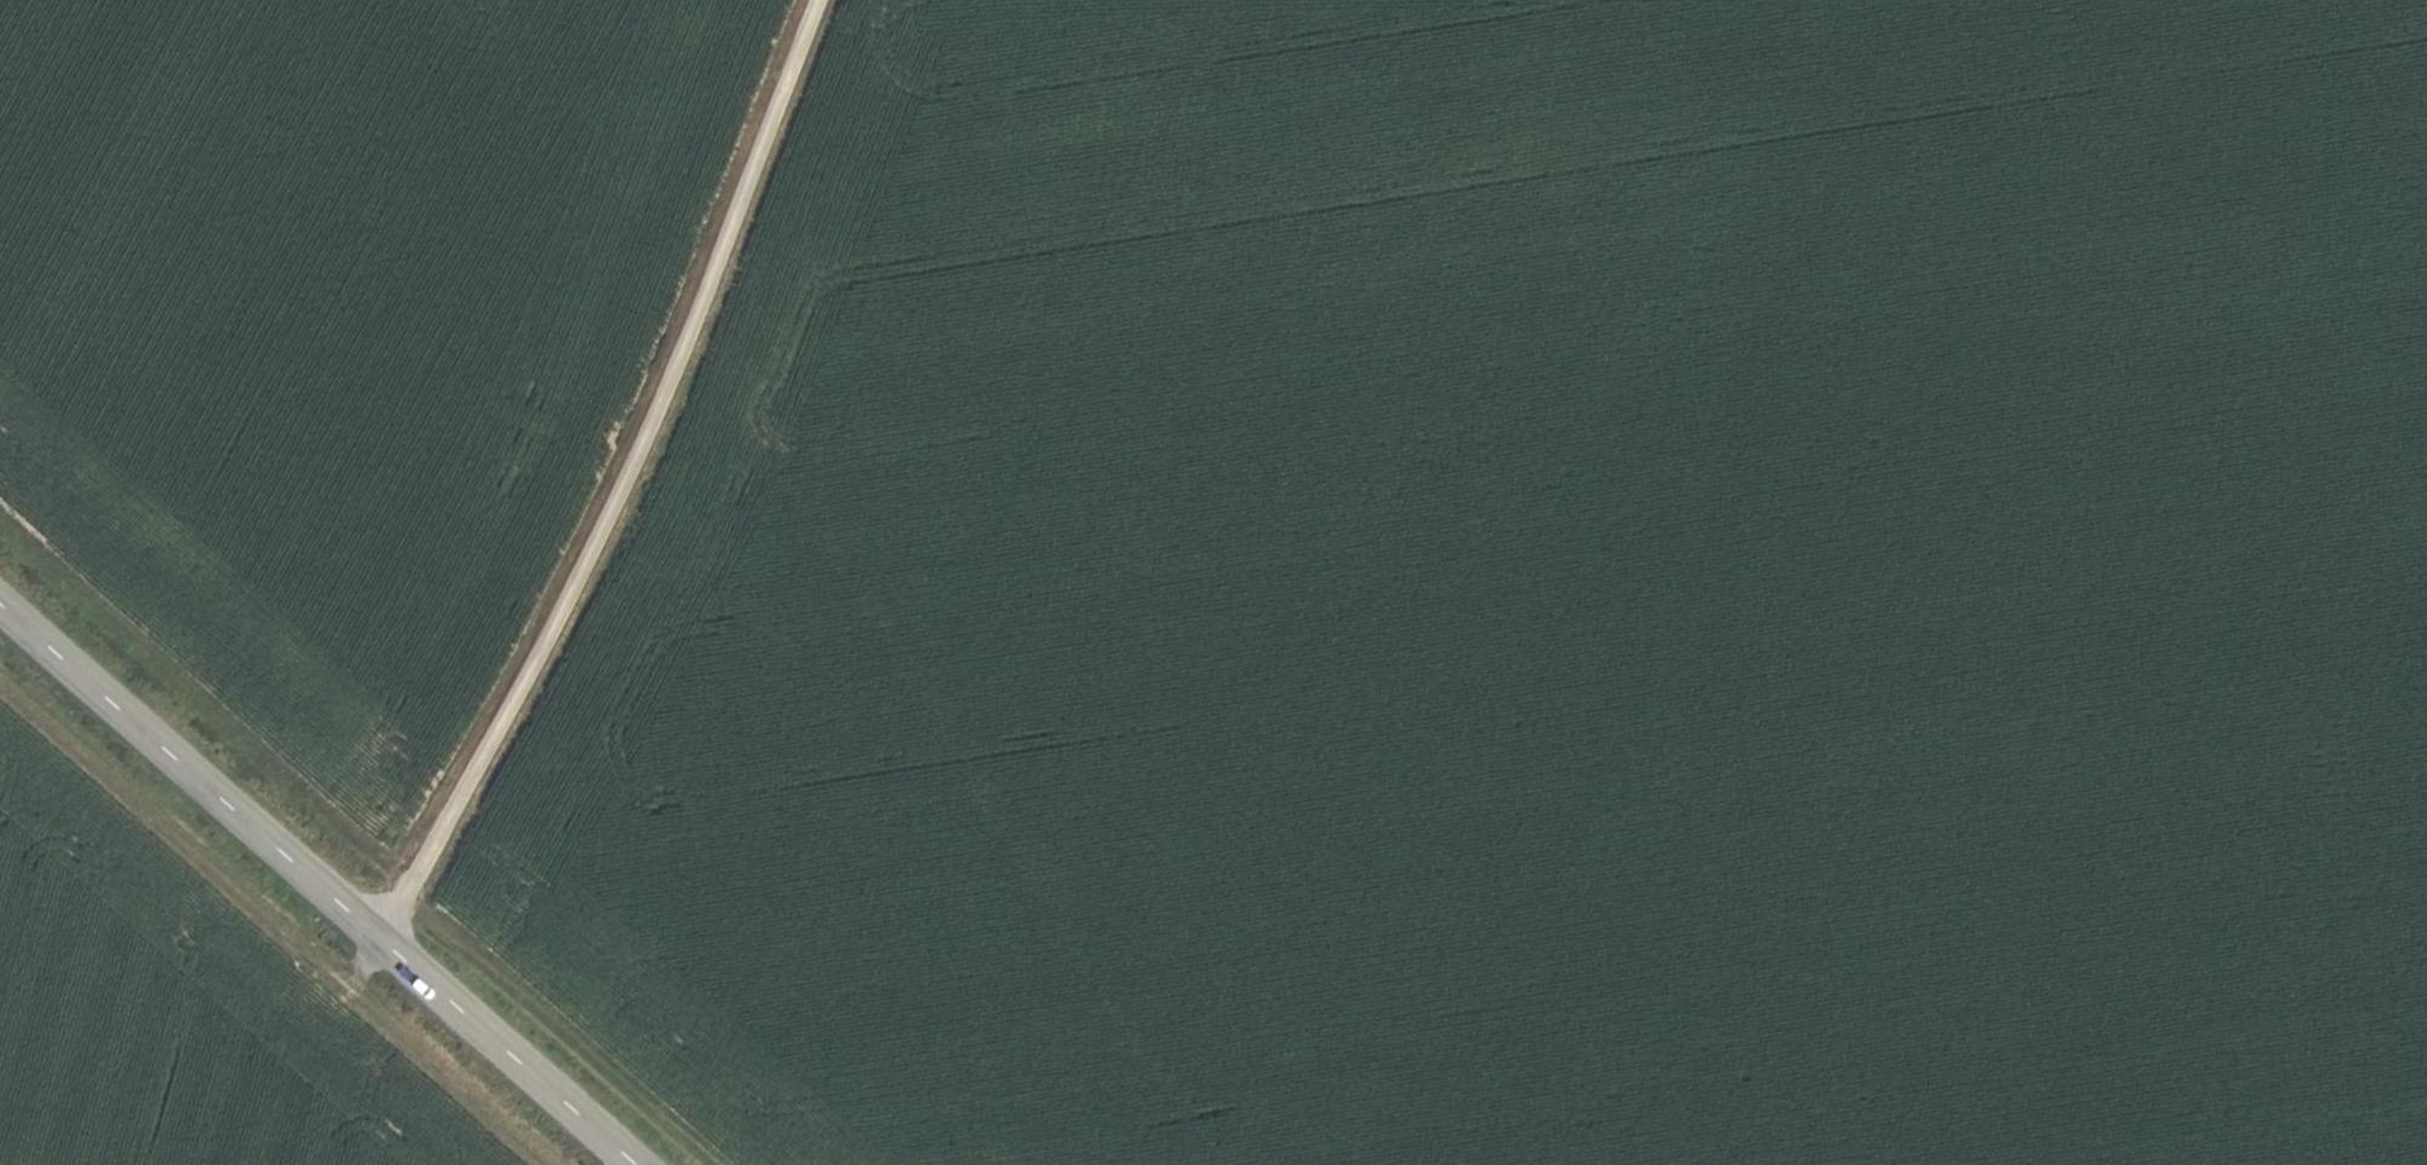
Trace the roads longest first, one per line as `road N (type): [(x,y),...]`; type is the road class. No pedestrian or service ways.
road 1 (track): [(383,939),(670,399),(821,0)]
road 2 (secondary): [(629,1164),(0,606)]

